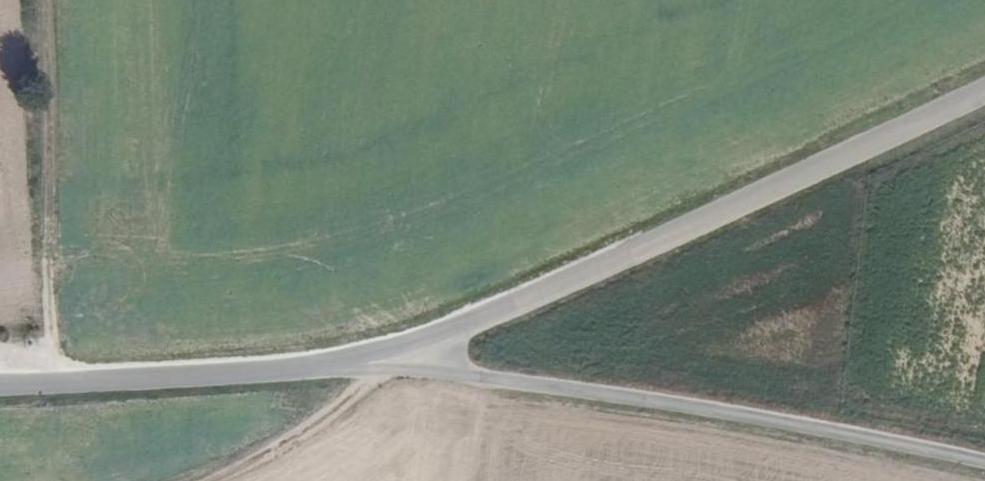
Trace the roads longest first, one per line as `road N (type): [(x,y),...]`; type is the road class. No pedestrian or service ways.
road 1 (unclassified): [(374,362),(476,324),(984,91)]
road 2 (unclassified): [(374,362),(832,432),(984,465)]
road 3 (track): [(56,383),(43,0)]
road 4 (residential): [(374,362),(0,385)]
road 5 (track): [(374,362),(368,385),(287,438),(185,480)]

